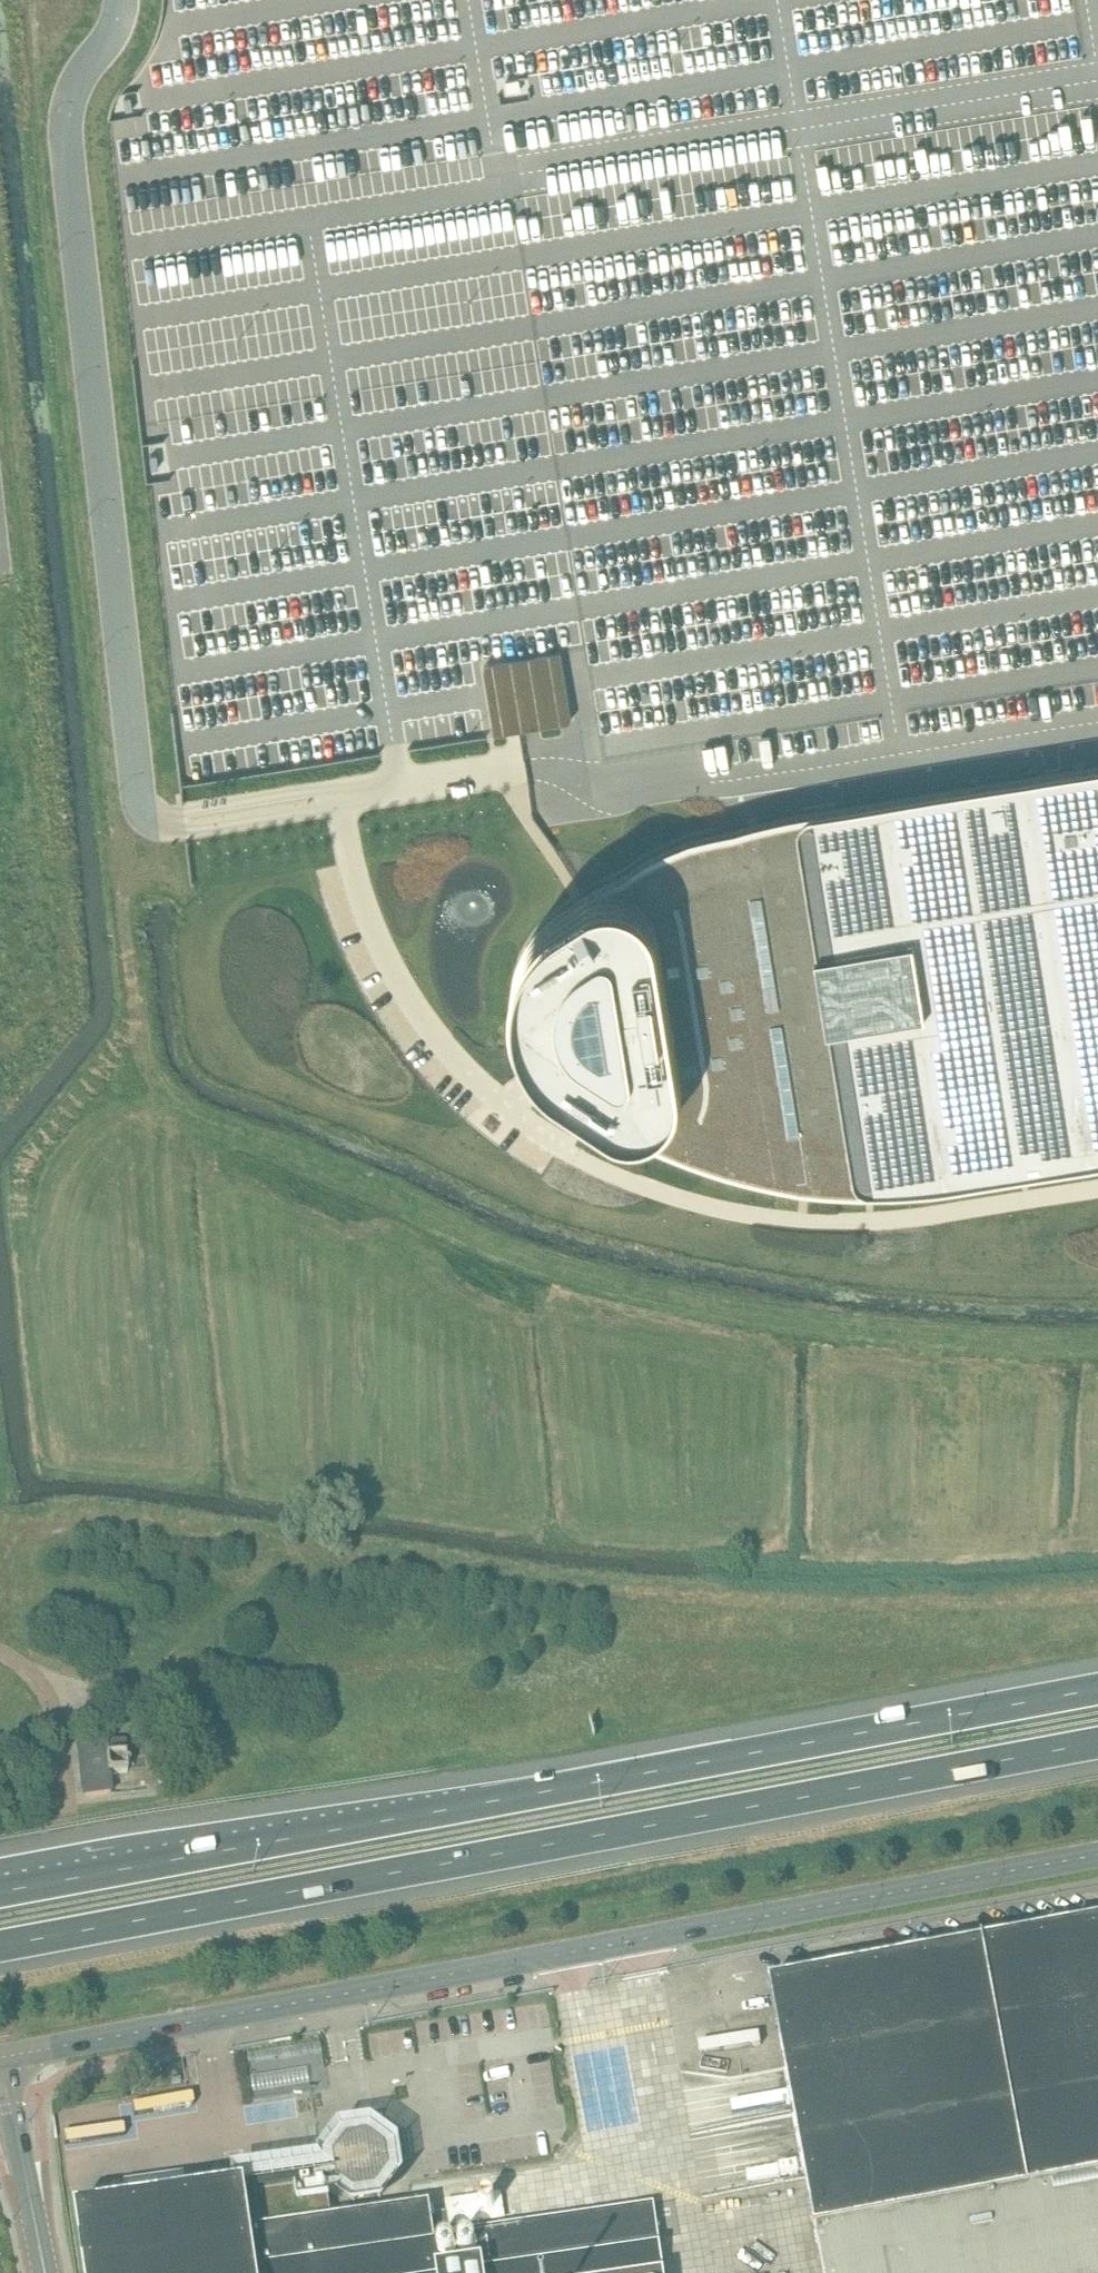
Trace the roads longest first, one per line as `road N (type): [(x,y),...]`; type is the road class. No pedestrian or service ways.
road 1 (motorway): [(1097,1689),(0,1894)]
road 2 (secondary): [(0,2056),(1097,1853)]
road 3 (motorway): [(0,1944),(1097,1741)]
road 4 (secondary): [(29,1178),(89,1196),(237,1265),(500,1356),(813,1422),(946,1435),(1097,1435)]
road 5 (secondary): [(1097,1395),(824,1380),(526,1322),(447,1301),(249,1223),(52,1132)]
road 6 (unclassified): [(122,0),(70,94),(66,134),(143,806)]
road 7 (tertiary): [(52,1132),(38,877),(5,573)]
road 8 (unclassified): [(46,2272),(0,2059)]

